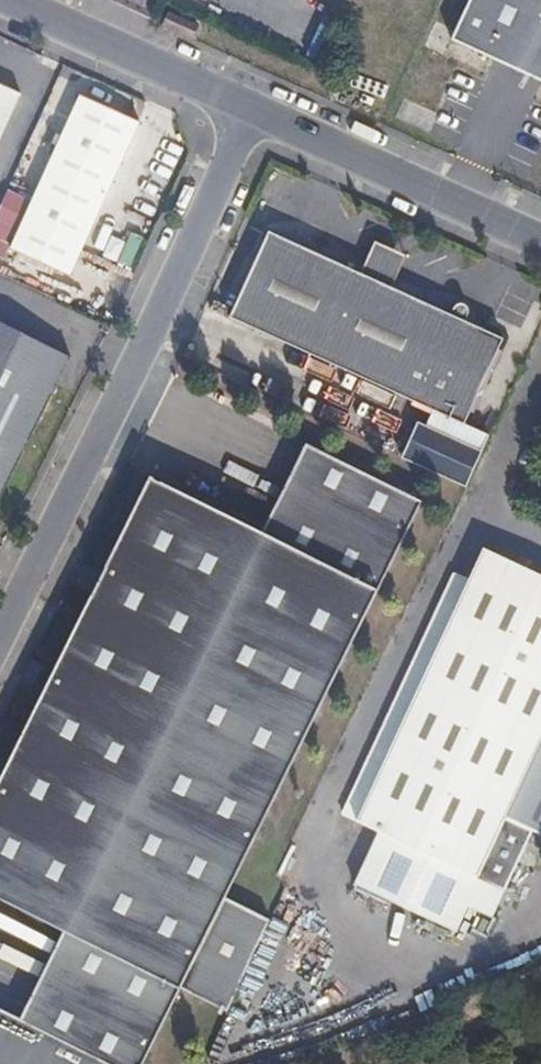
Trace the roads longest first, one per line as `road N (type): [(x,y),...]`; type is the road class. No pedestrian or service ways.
road 1 (residential): [(0,632),(252,108)]
road 2 (residential): [(540,240),(252,108)]
road 3 (residential): [(252,108),(14,0)]

